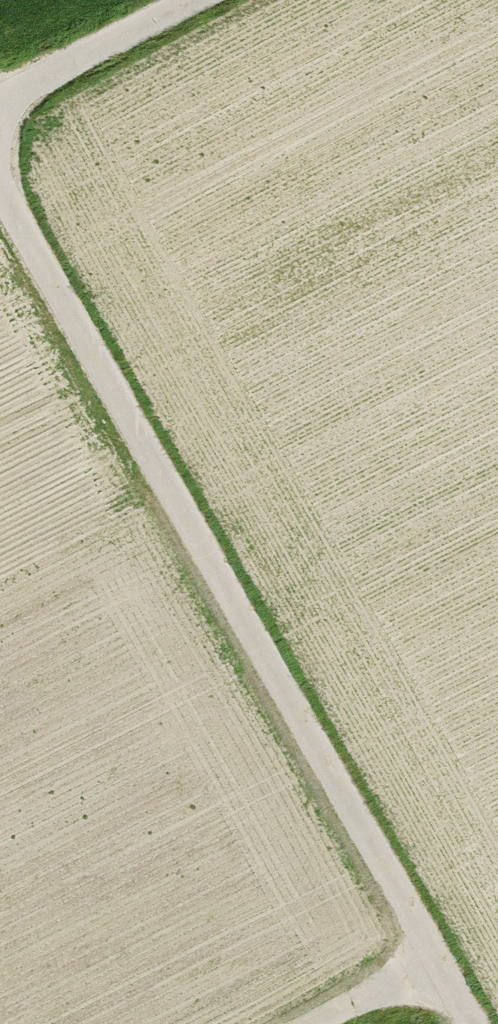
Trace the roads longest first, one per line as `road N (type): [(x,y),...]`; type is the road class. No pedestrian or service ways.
road 1 (track): [(0,185),(471,1023)]
road 2 (track): [(0,99),(192,0)]
road 3 (track): [(439,963),(315,1023)]

